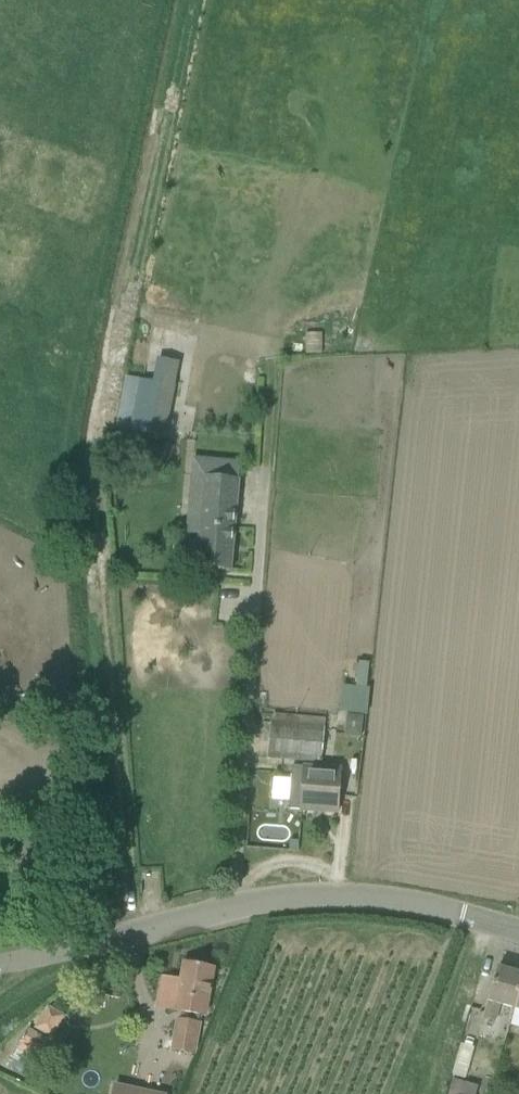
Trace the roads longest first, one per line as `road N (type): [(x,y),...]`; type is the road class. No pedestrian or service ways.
road 1 (unclassified): [(518,935),(378,901),(234,908),(85,952),(0,968)]

